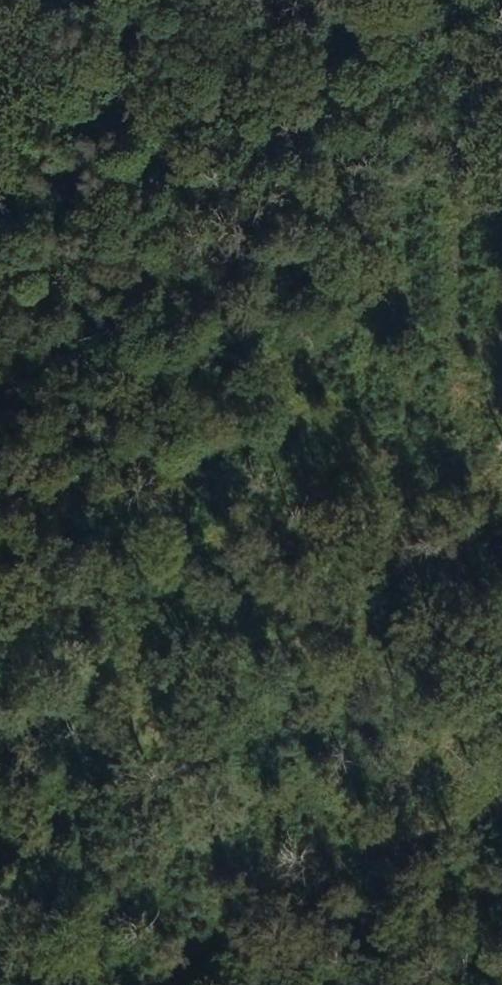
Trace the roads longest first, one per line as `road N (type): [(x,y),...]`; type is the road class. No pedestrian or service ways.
road 1 (track): [(73,984),(0,836)]

